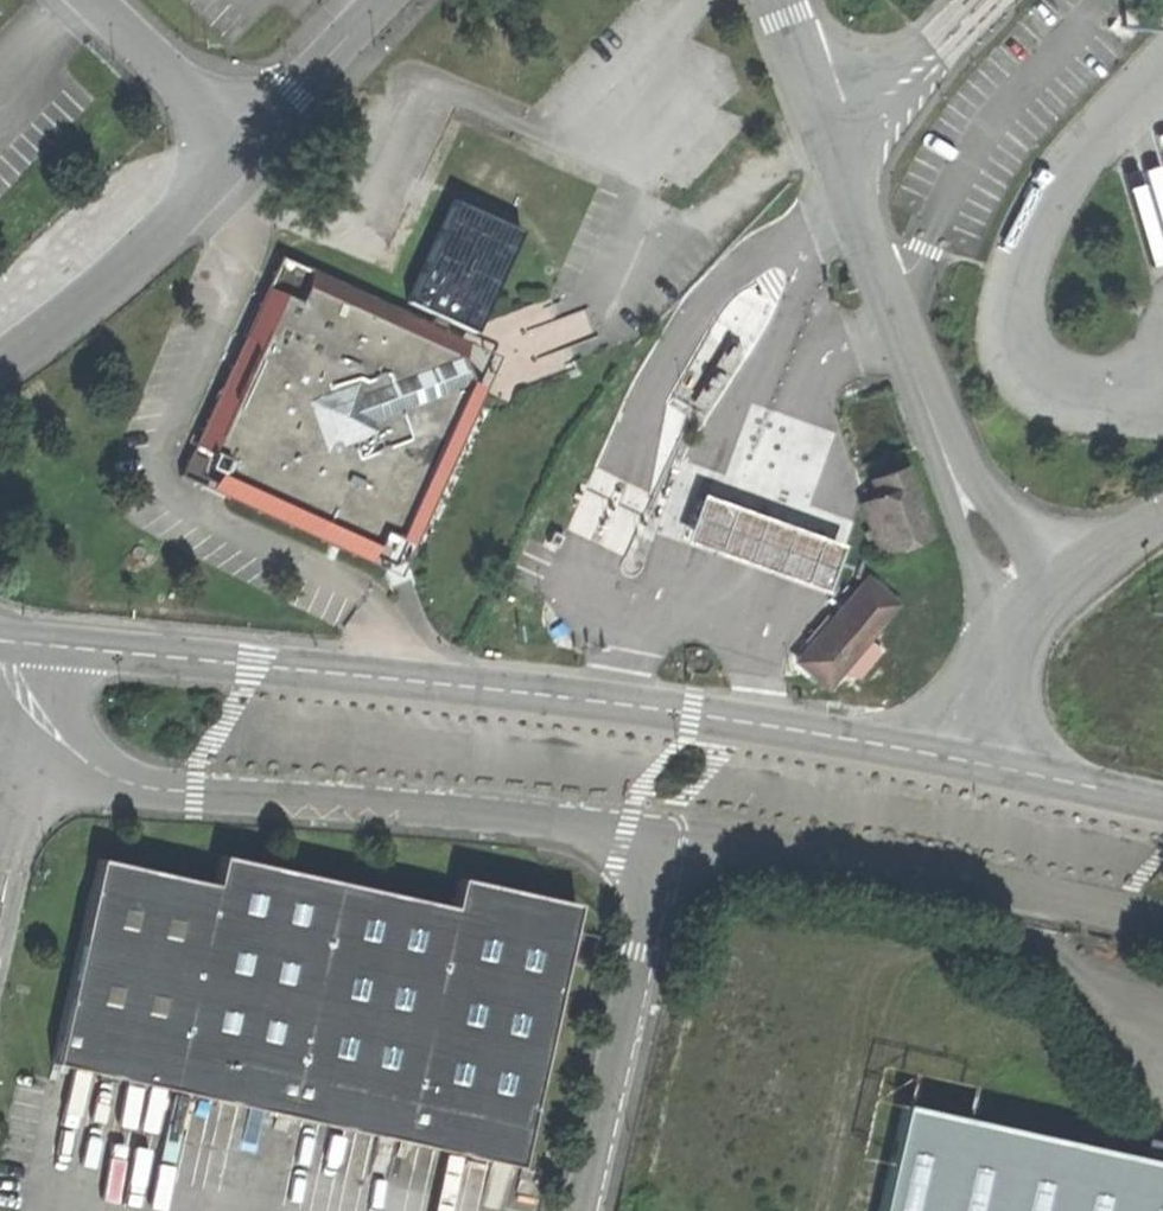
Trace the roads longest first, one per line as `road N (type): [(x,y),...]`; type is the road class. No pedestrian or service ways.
road 1 (tertiary): [(46,643),(693,714),(950,757)]
road 2 (unclassified): [(24,783),(381,804),(659,842)]
road 3 (unclassified): [(776,0),(952,482)]
road 4 (unclassified): [(659,842),(757,847),(1162,935)]
road 5 (unclassified): [(659,842),(582,1210)]
road 6 (unclassified): [(0,362),(115,278),(246,139)]
road 7 (tertiary): [(950,757),(1162,803)]
road 8 (unclassified): [(246,139),(97,0)]
road 9 (unclassified): [(246,139),(379,0)]
road 10 (unclassified): [(952,482),(1006,640)]
road 11 (unclassified): [(1052,587),(1013,534),(952,482)]
road 12 (unclassified): [(46,643),(24,783)]
road 13 (unclassified): [(1162,517),(1052,587)]
road 14 (unclassified): [(1006,640),(950,757)]

